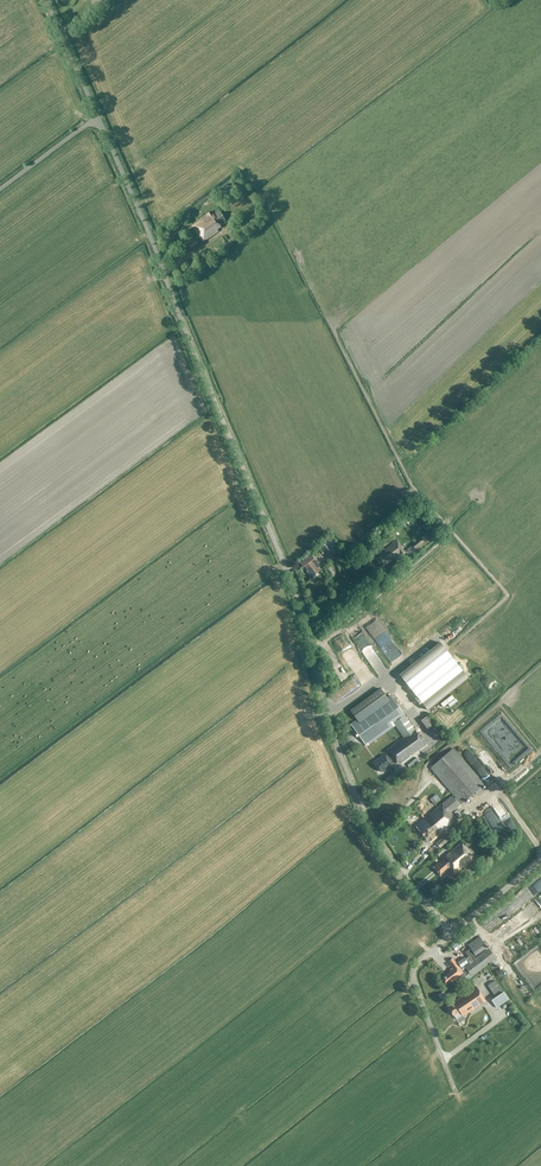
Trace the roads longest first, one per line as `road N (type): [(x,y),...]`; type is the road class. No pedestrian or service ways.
road 1 (unclassified): [(451,933),(363,813),(324,710),(295,590),(98,119)]
road 2 (unclassified): [(457,1096),(413,978),(417,963),(451,933)]
road 3 (track): [(311,647),(452,533)]
road 4 (unclassified): [(98,119),(45,0)]
road 5 (unclassified): [(98,119),(0,189)]

